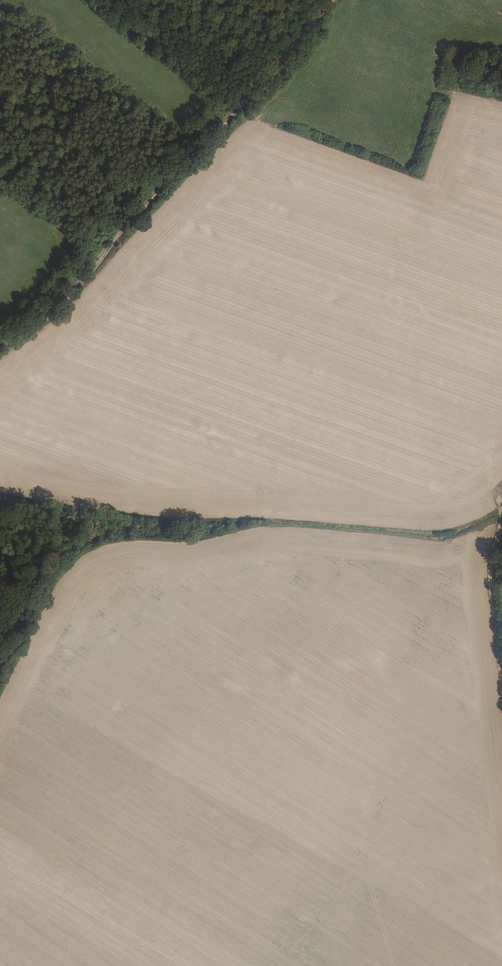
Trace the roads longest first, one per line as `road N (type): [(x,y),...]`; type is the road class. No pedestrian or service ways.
road 1 (track): [(0,345),(99,265),(329,0)]
road 2 (track): [(501,672),(492,575),(501,526)]

